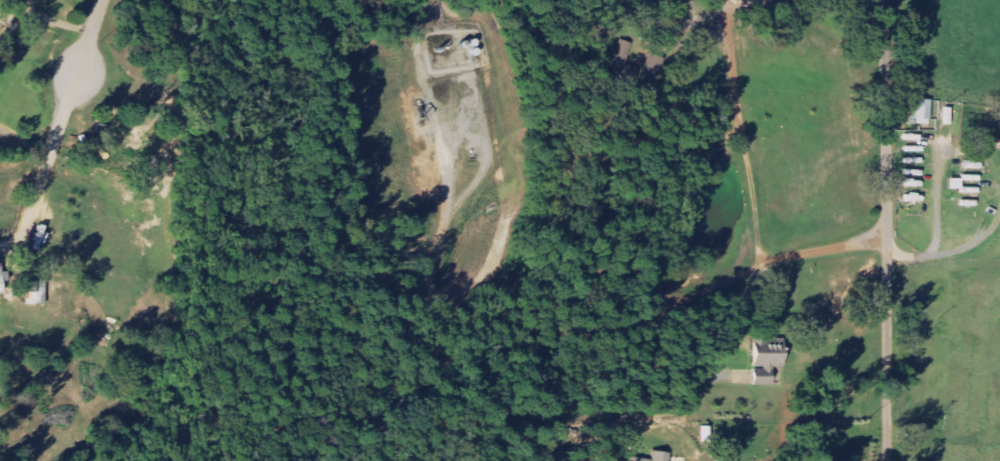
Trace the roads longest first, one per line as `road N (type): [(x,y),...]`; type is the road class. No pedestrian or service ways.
road 1 (residential): [(886,0),(888,460)]
road 2 (residential): [(889,235),(763,266),(683,299)]

